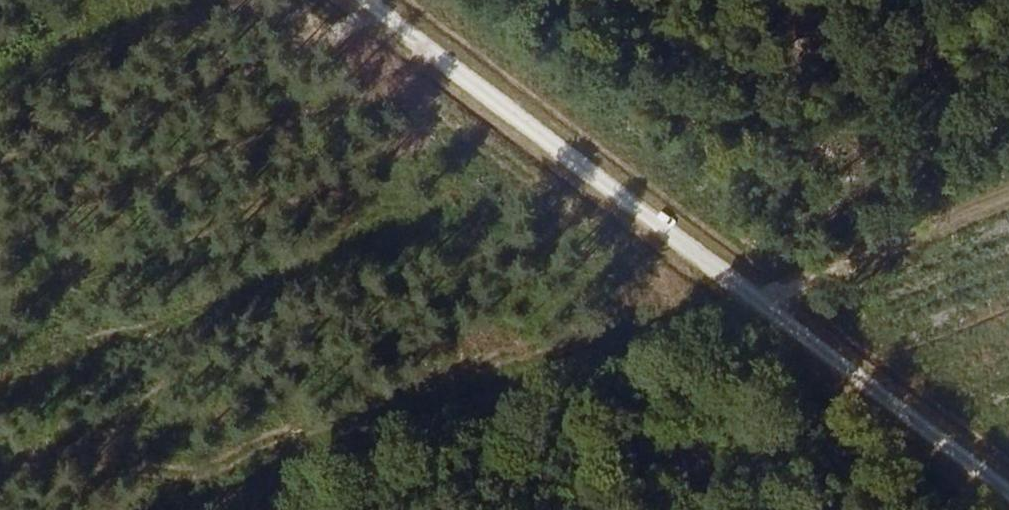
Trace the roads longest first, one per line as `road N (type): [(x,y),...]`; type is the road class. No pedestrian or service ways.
road 1 (track): [(1008,197),(210,509)]
road 2 (track): [(1008,468),(399,0)]

